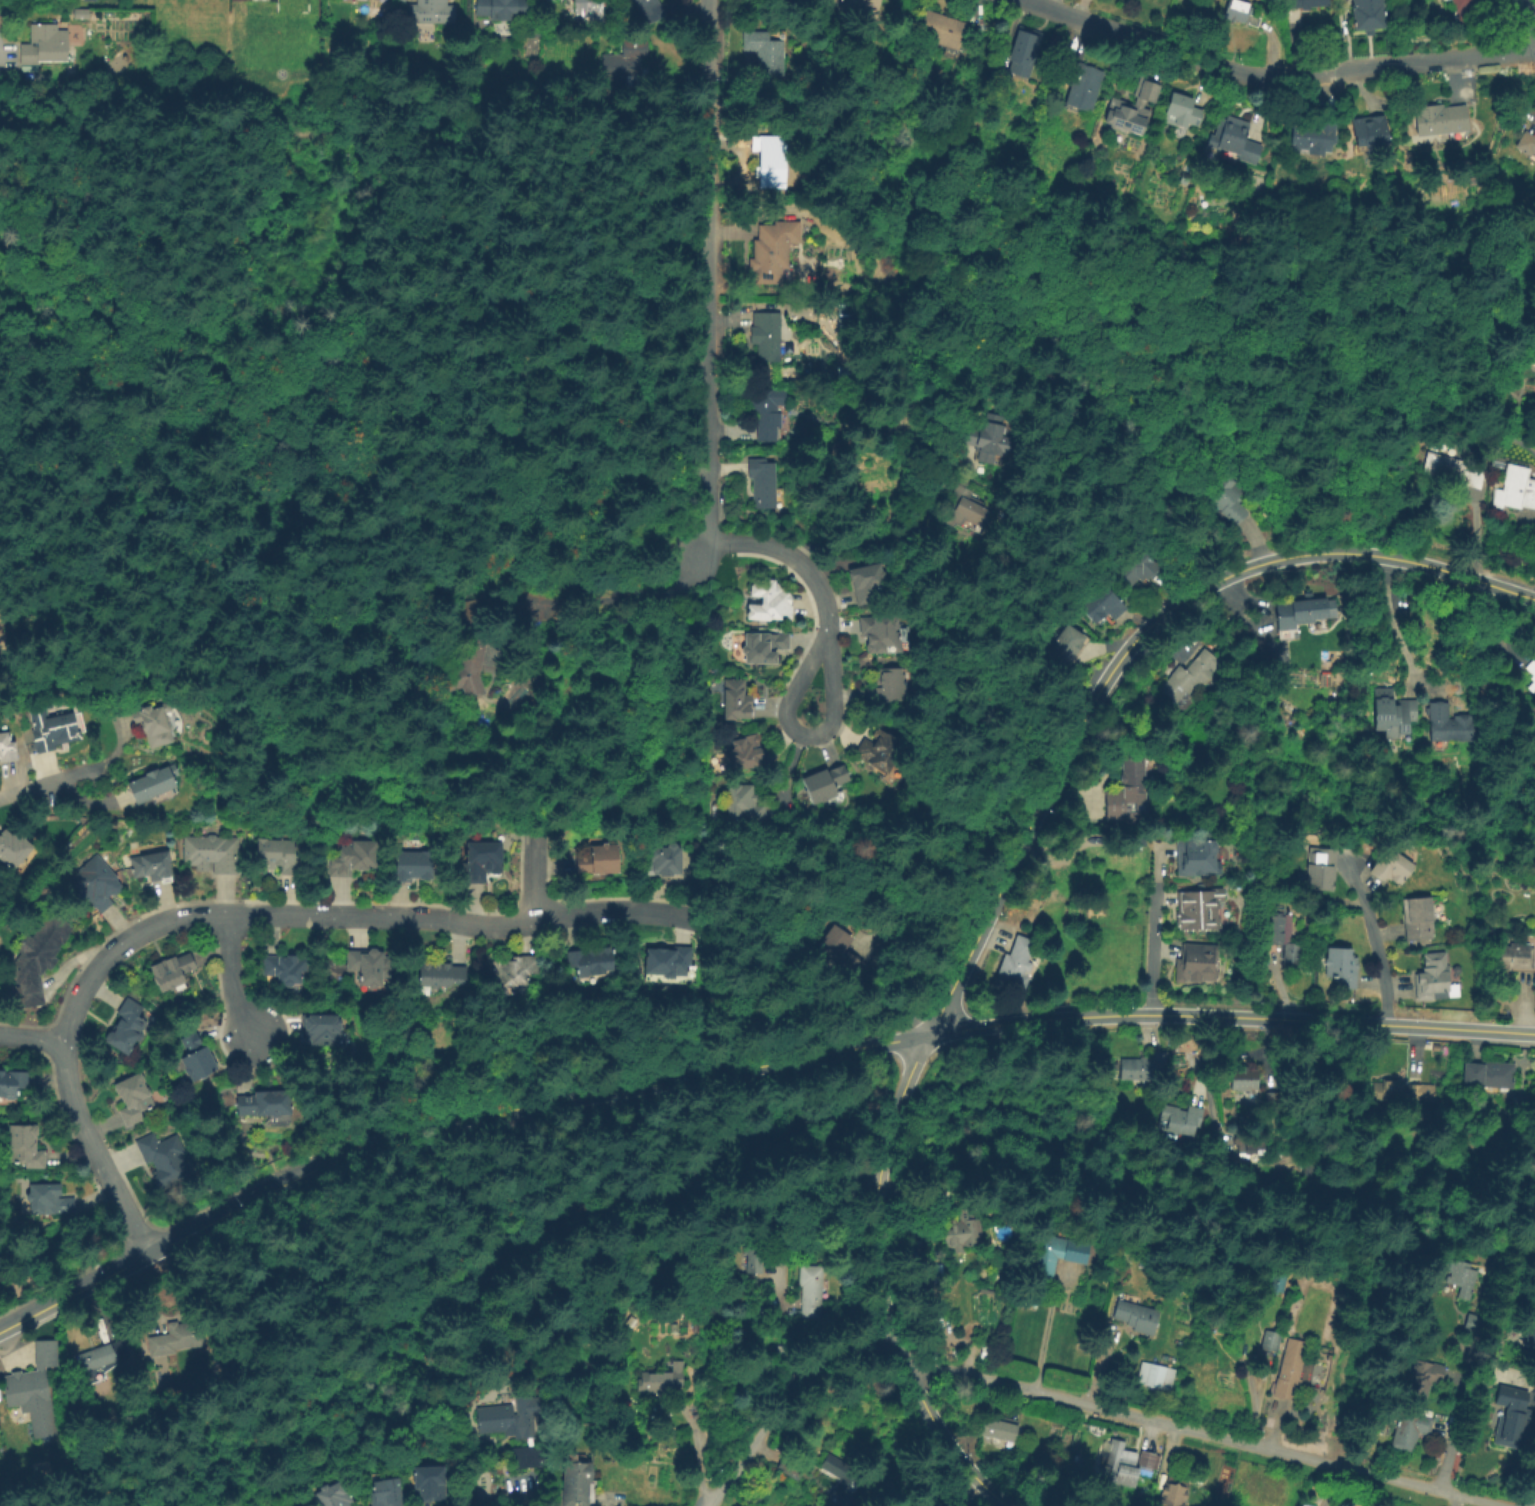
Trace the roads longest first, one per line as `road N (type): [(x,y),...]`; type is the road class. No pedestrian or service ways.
road 1 (residential): [(1534,599),(1420,563),(1353,552),(1258,562),(1164,609),(1101,682),(1055,787),(923,1034)]
road 2 (residential): [(78,1119),(64,1063),(78,1002),(115,953),(171,919),(413,916),(494,927),(650,910),(706,922)]
road 3 (residential): [(1496,1505),(901,1359)]
road 4 (tertiary): [(1534,1033),(1121,1014),(923,1034)]
road 5 (tertiary): [(923,1034),(436,1126),(351,1150)]
road 6 (residential): [(1534,48),(1259,76),(1017,0)]
road 7 (residential): [(923,1034),(878,1157),(879,1273),(901,1359),(936,1426),(1010,1505)]
road 8 (tertiary): [(351,1150),(0,1329)]
road 9 (residential): [(707,349),(706,524),(690,569)]
road 10 (residential): [(713,1505),(814,1361),(830,1350)]
road 11 (residential): [(703,541),(775,547),(794,558),(821,600),(825,632)]
road 12 (residential): [(825,632),(823,728),(810,735),(789,728),(787,696)]
road 13 (residential): [(149,1251),(78,1119)]
road 14 (residential): [(707,202),(707,349)]
road 15 (residential): [(708,0),(708,130)]
road 16 (residential): [(230,914),(239,1018),(256,1036)]

